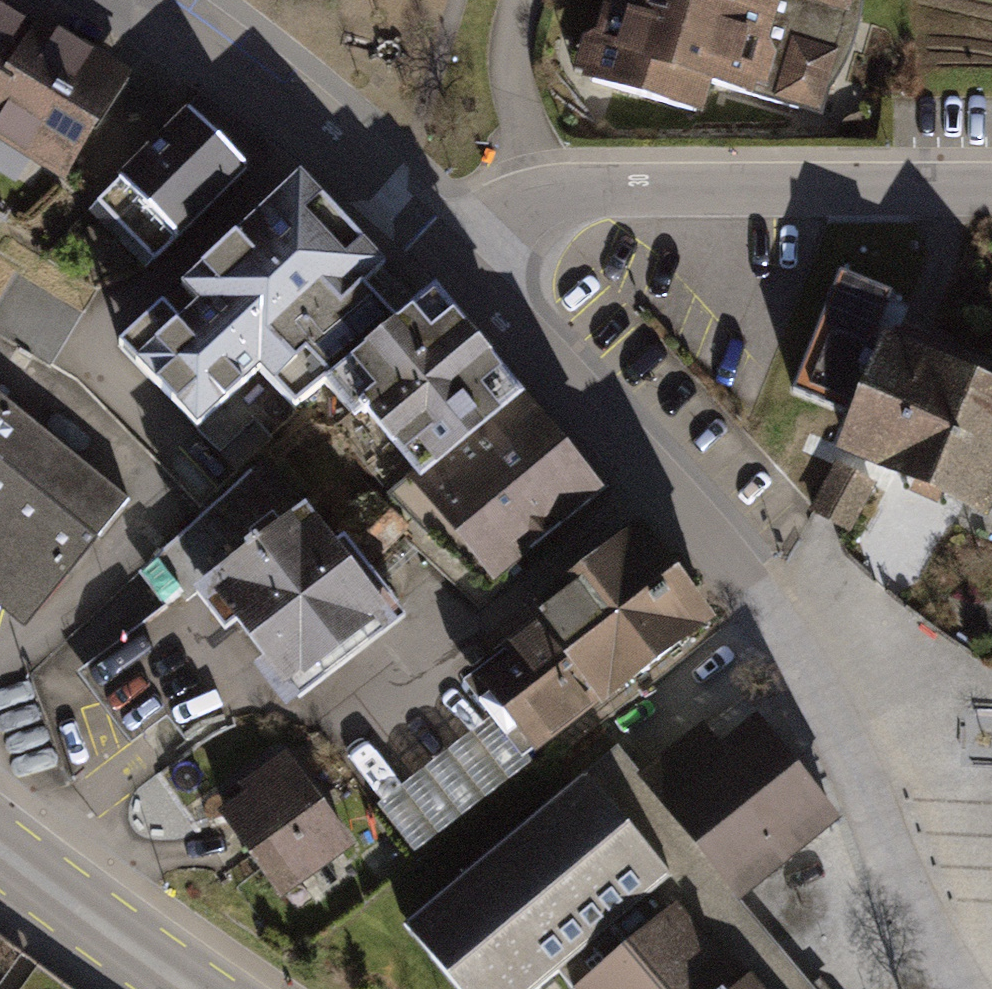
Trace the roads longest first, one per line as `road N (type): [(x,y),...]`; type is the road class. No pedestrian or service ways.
road 1 (residential): [(460,261),(668,486),(811,676),(955,988)]
road 2 (residential): [(991,190),(533,194)]
road 3 (residential): [(130,0),(293,116),(460,261)]
road 4 (primary): [(0,839),(211,988)]
road 5 (residential): [(523,0),(509,45),(533,194)]

